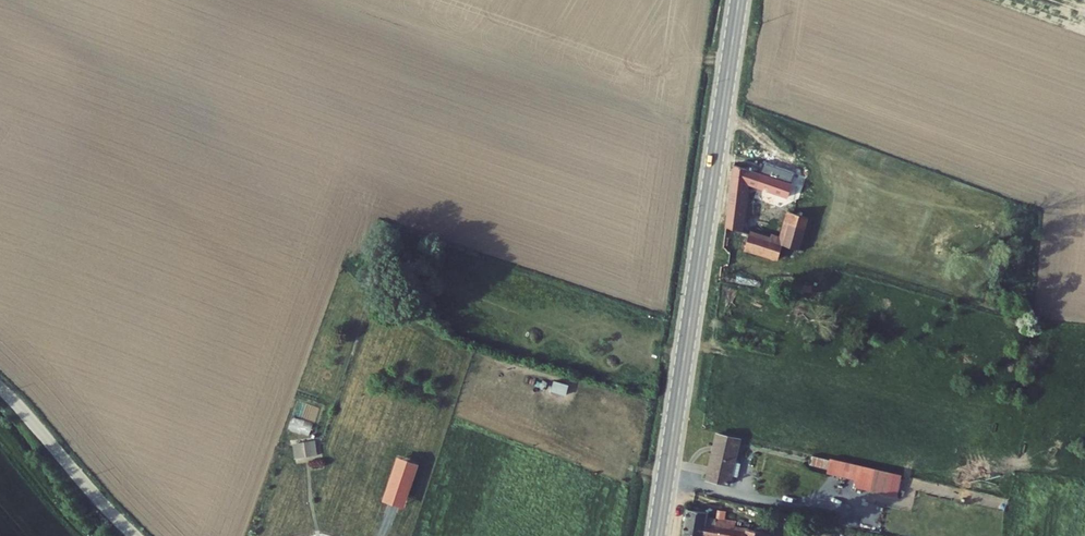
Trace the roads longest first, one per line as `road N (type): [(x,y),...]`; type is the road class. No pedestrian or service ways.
road 1 (tertiary): [(739,0),(657,535)]
road 2 (residential): [(0,388),(135,535)]

